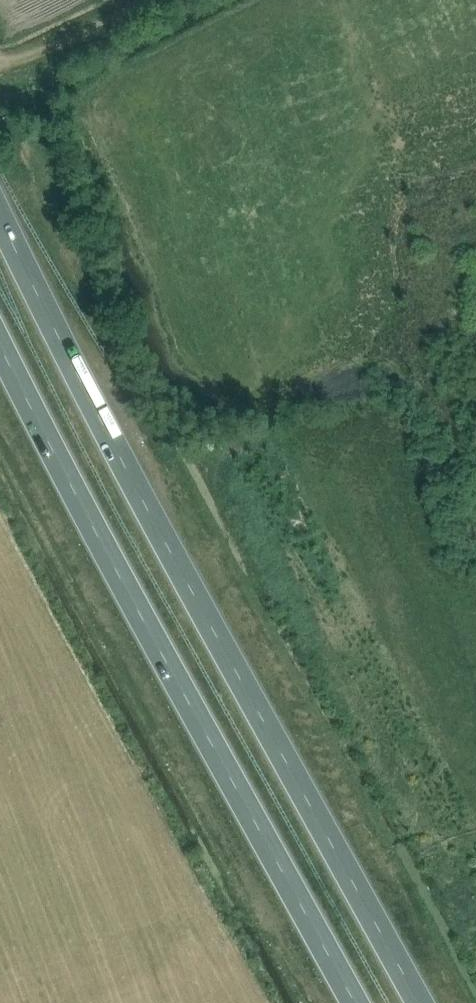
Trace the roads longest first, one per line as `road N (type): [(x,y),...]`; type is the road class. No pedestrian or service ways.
road 1 (trunk): [(421,1002),(95,409),(0,218)]
road 2 (trunk): [(0,347),(353,1002)]

